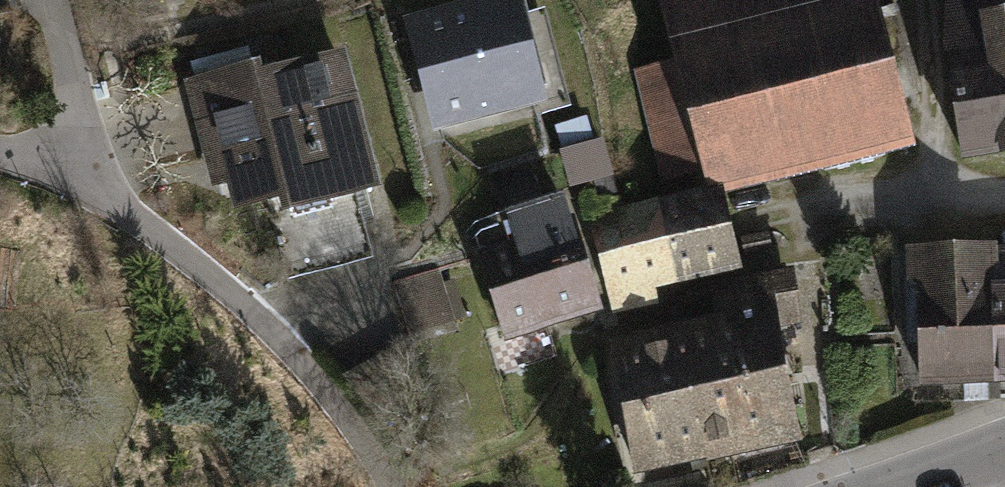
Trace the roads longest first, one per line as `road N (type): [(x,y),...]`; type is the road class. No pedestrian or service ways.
road 1 (residential): [(0,154),(75,175),(78,117),(49,0)]

